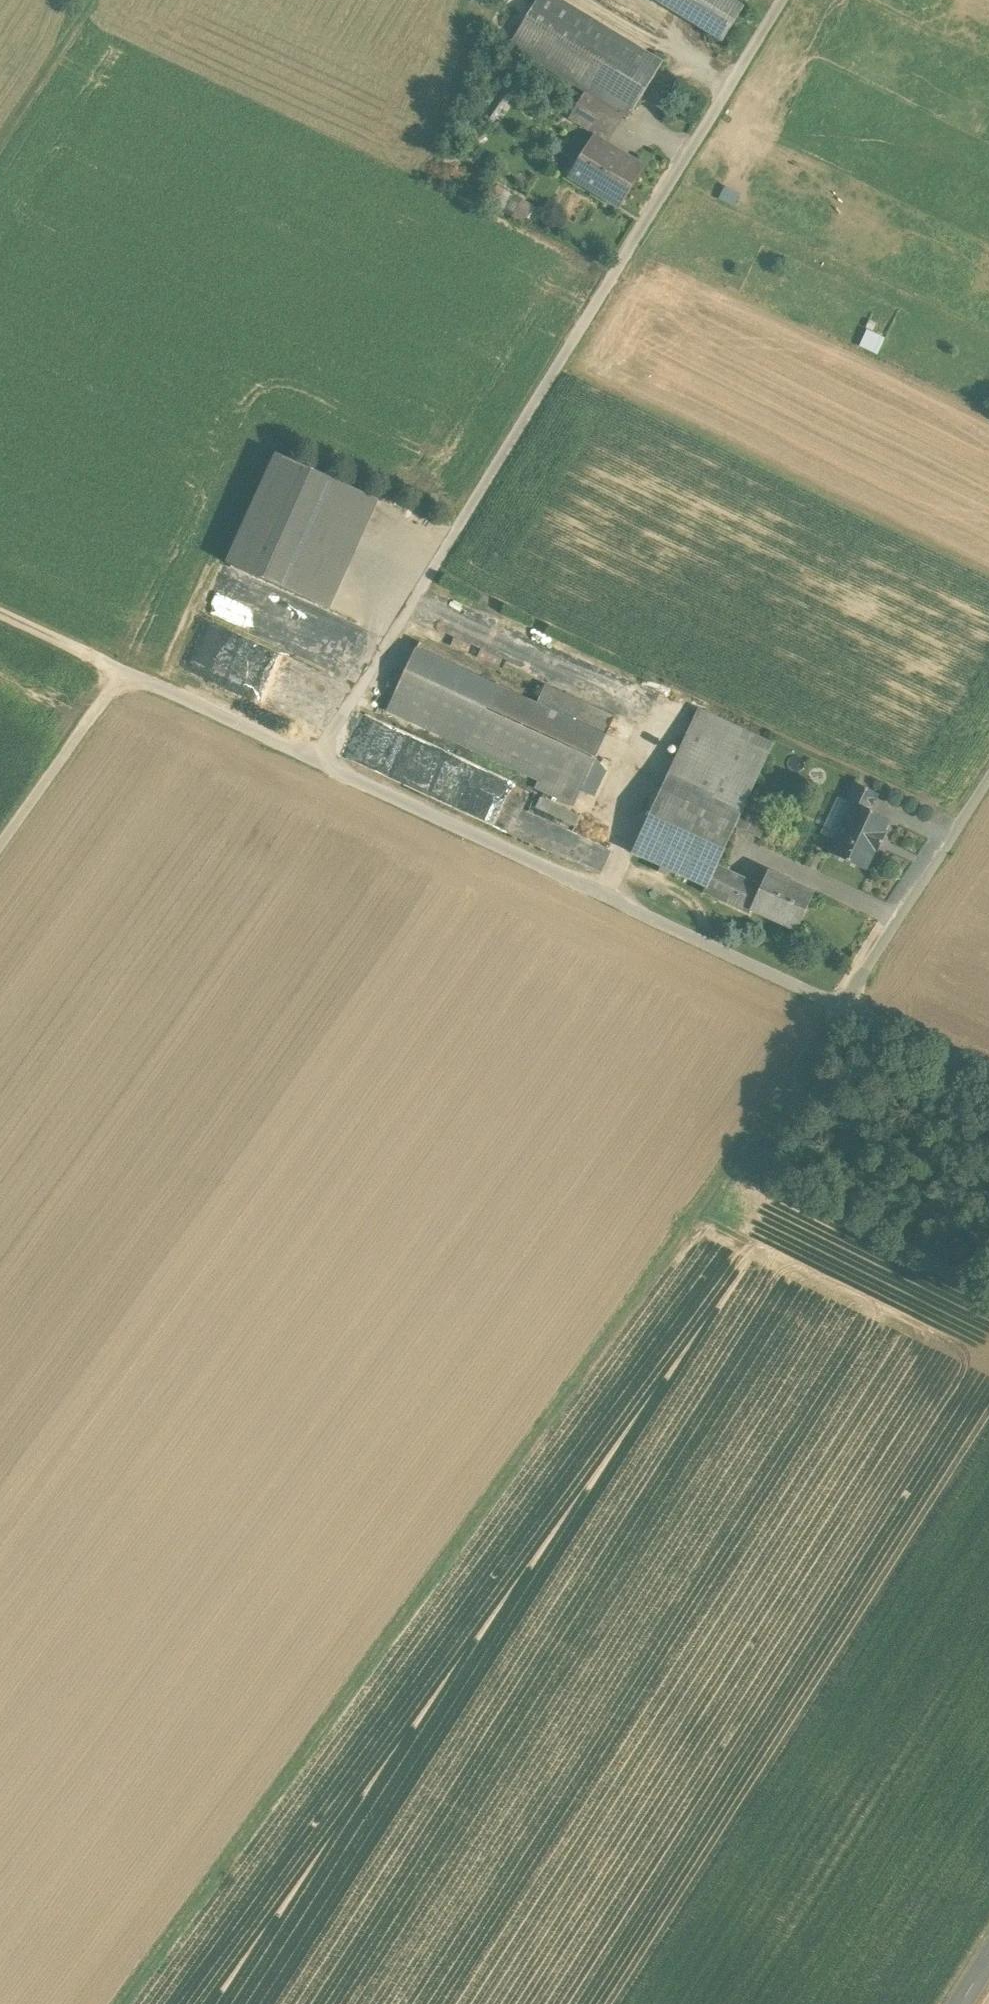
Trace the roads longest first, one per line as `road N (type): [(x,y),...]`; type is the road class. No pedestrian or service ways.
road 1 (track): [(122,2003),(838,1010)]
road 2 (residential): [(781,0),(316,764)]
road 3 (residential): [(988,780),(838,1010)]
road 4 (track): [(0,850),(123,678)]
road 5 (track): [(123,678),(316,764)]
road 6 (track): [(95,0),(0,151)]
road 7 (track): [(123,678),(0,620)]

